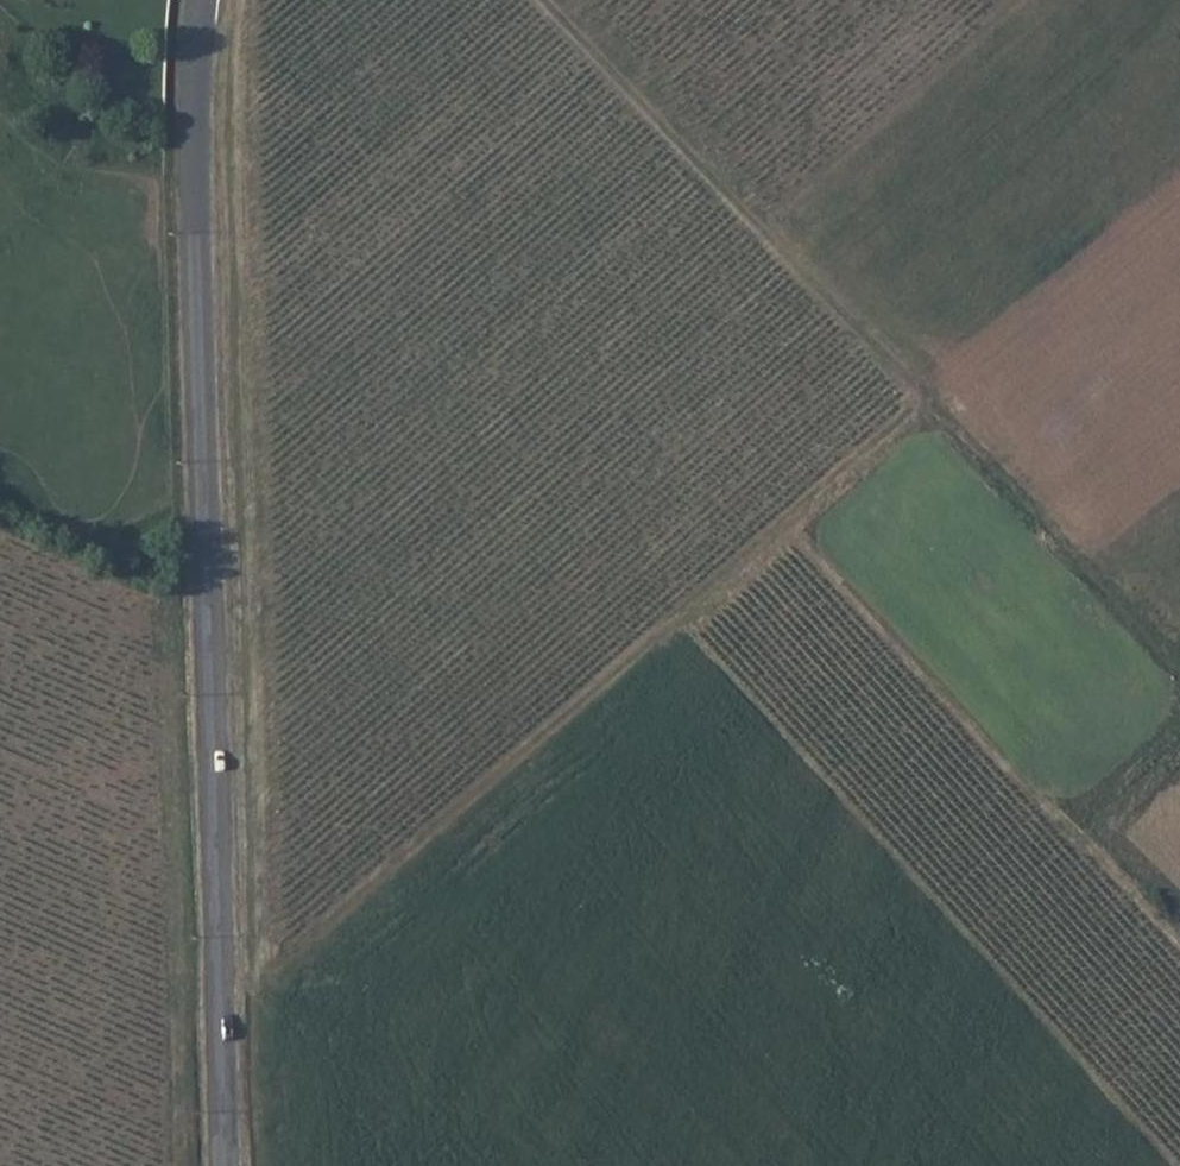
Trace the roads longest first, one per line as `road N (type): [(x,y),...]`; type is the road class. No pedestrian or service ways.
road 1 (unclassified): [(226,1165),(193,116),(204,0)]

